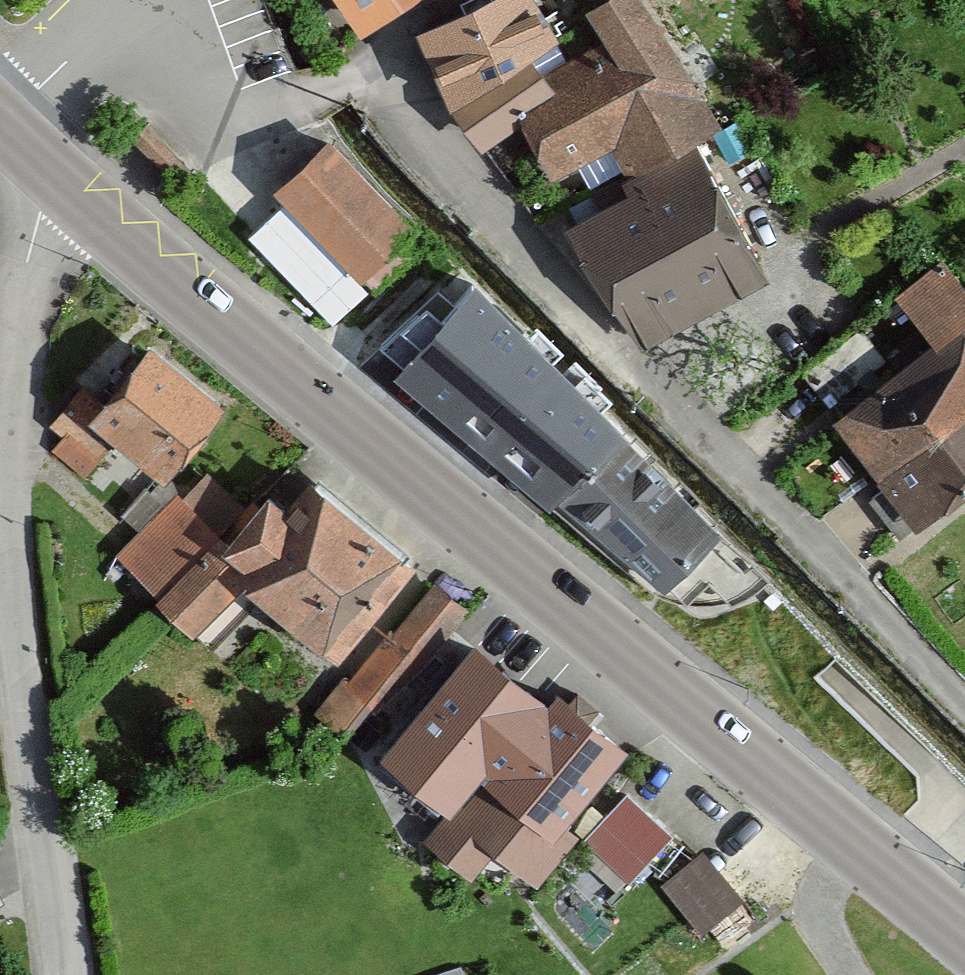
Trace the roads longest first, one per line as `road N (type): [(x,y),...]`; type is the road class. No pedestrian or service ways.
road 1 (secondary): [(39,176),(964,951)]
road 2 (residential): [(112,0),(205,114),(239,117),(357,82),(371,85),(628,376),(964,720)]
road 3 (residential): [(42,974),(0,592)]
road 4 (residential): [(0,425),(39,176)]

